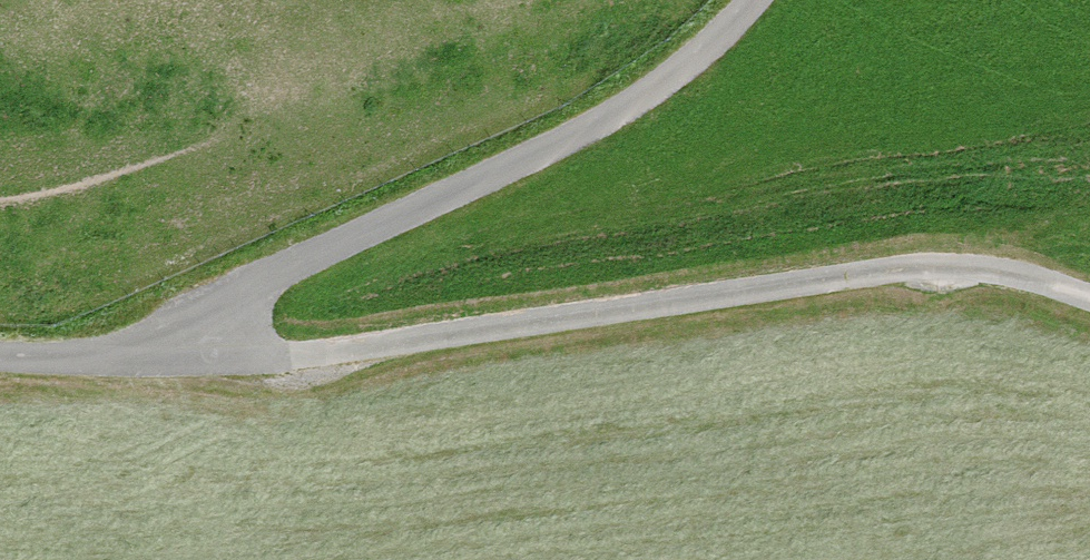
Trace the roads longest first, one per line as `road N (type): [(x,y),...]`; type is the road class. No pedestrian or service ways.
road 1 (track): [(204,356),(295,354),(923,267),(1013,274),(1089,299)]
road 2 (track): [(0,359),(204,356),(225,316),(272,275),(644,94),(753,0)]

